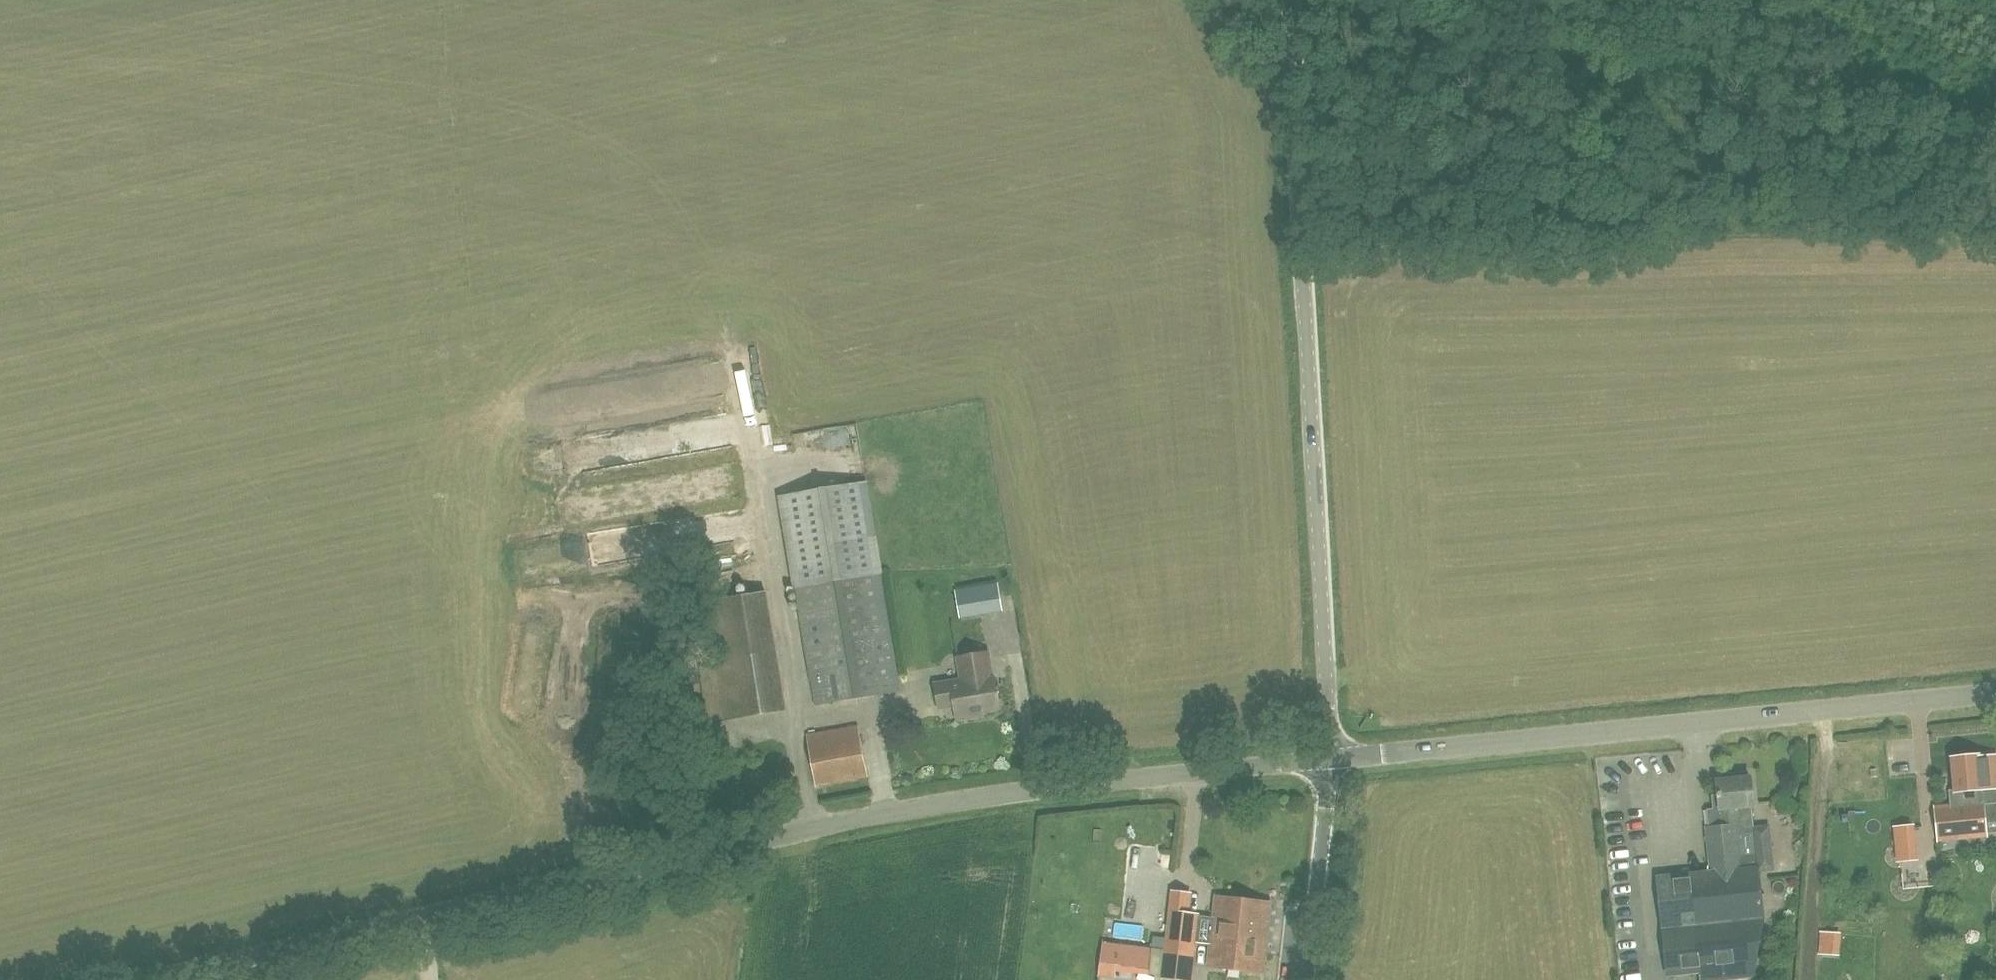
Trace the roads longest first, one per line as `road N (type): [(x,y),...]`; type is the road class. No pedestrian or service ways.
road 1 (unclassified): [(152,979),(891,813),(1331,761)]
road 2 (unclassified): [(1331,761),(1291,0)]
road 3 (unclassified): [(1331,761),(1995,694)]
road 4 (unclassified): [(1307,979),(1331,761)]

